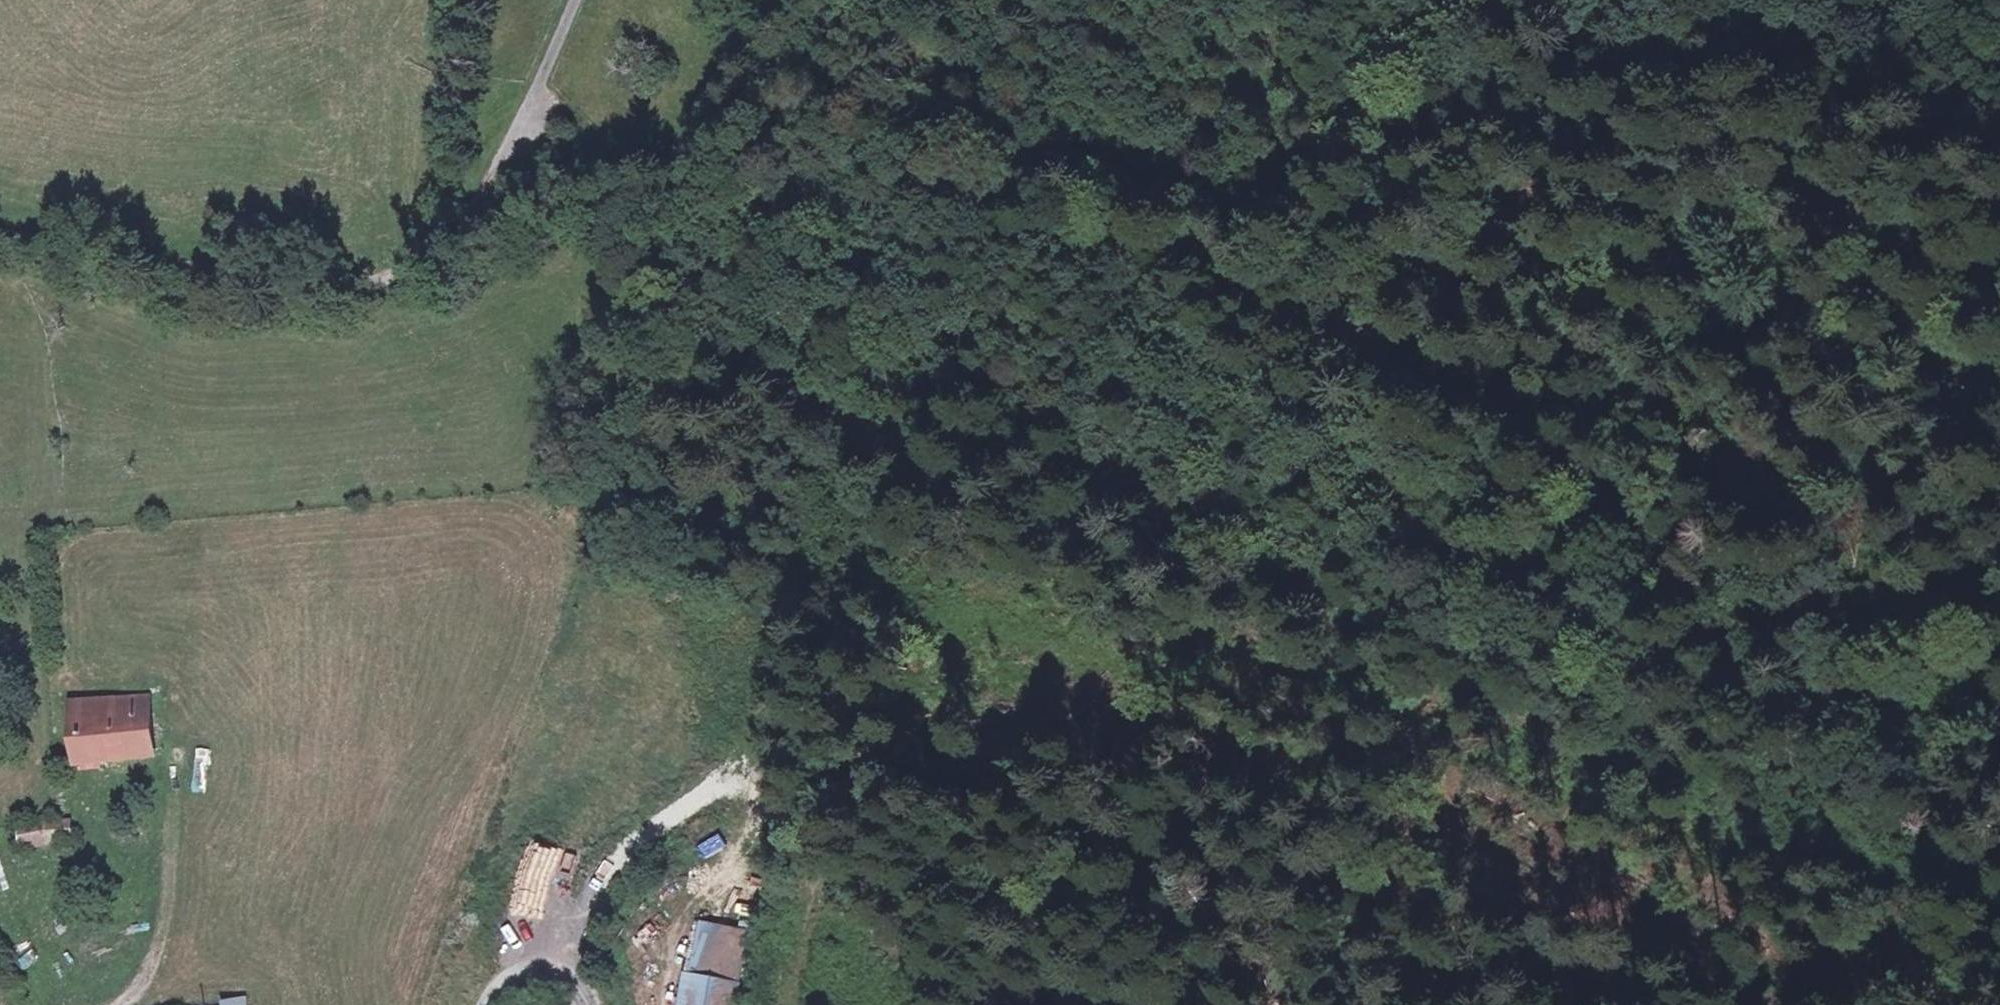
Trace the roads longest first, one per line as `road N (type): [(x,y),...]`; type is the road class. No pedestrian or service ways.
road 1 (unclassified): [(0,254),(142,260),(301,292),(355,284),(444,251),(496,185),(574,0)]
road 2 (track): [(117,1004),(158,956),(184,839)]
road 3 (unclassified): [(491,1004),(509,980),(539,974),(571,983),(591,1004)]

